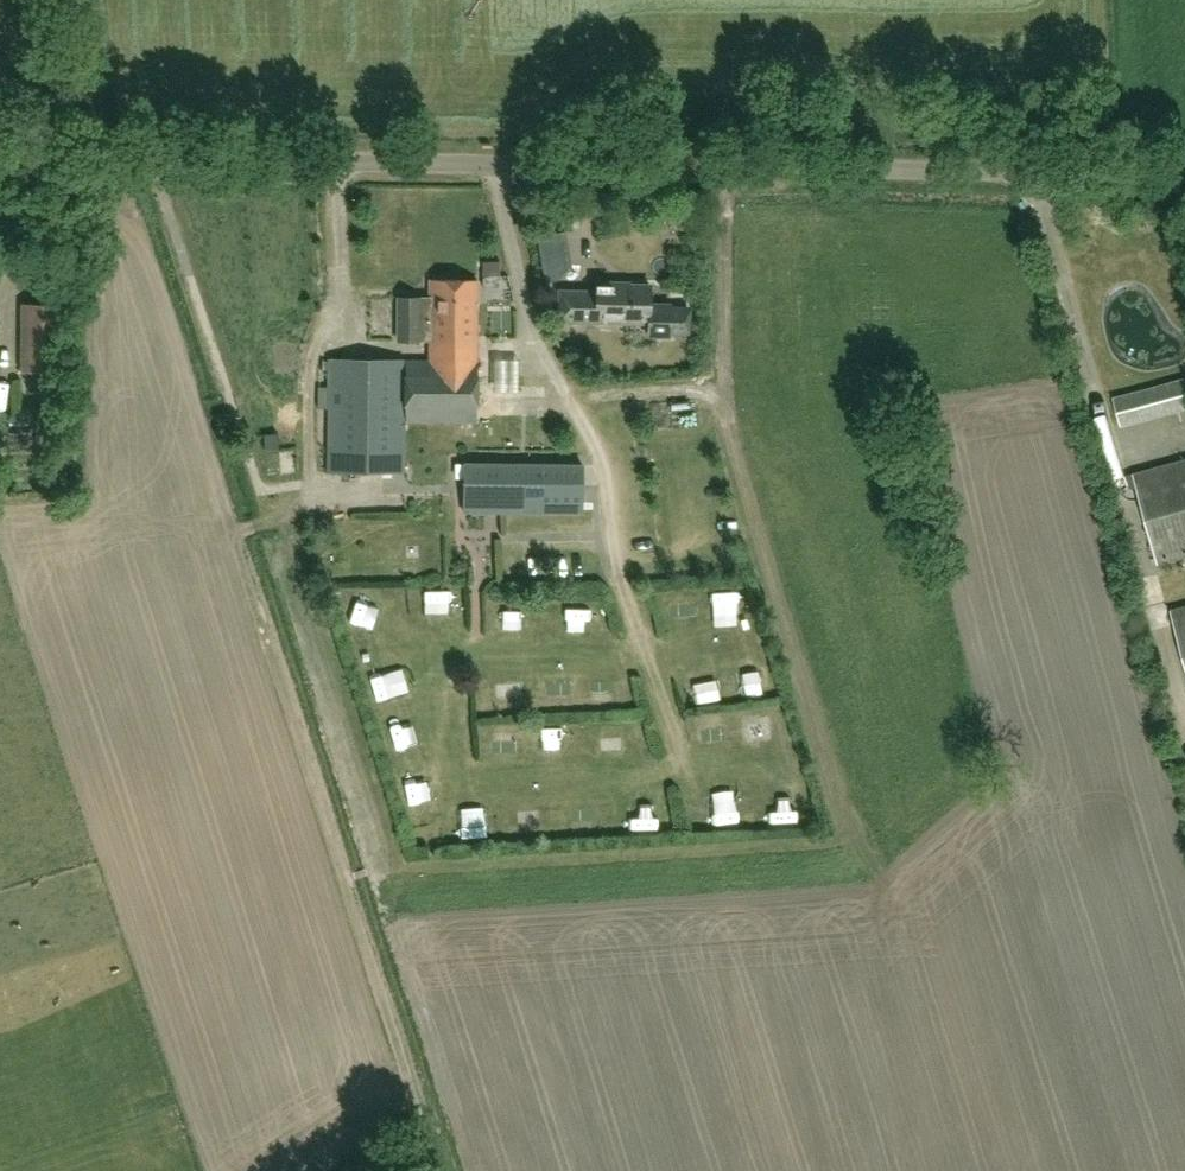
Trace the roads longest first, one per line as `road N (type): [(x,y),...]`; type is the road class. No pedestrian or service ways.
road 1 (unclassified): [(1184,175),(0,160)]
road 2 (track): [(495,163),(536,344),(603,457),(623,591)]
road 3 (track): [(92,0),(106,160)]

